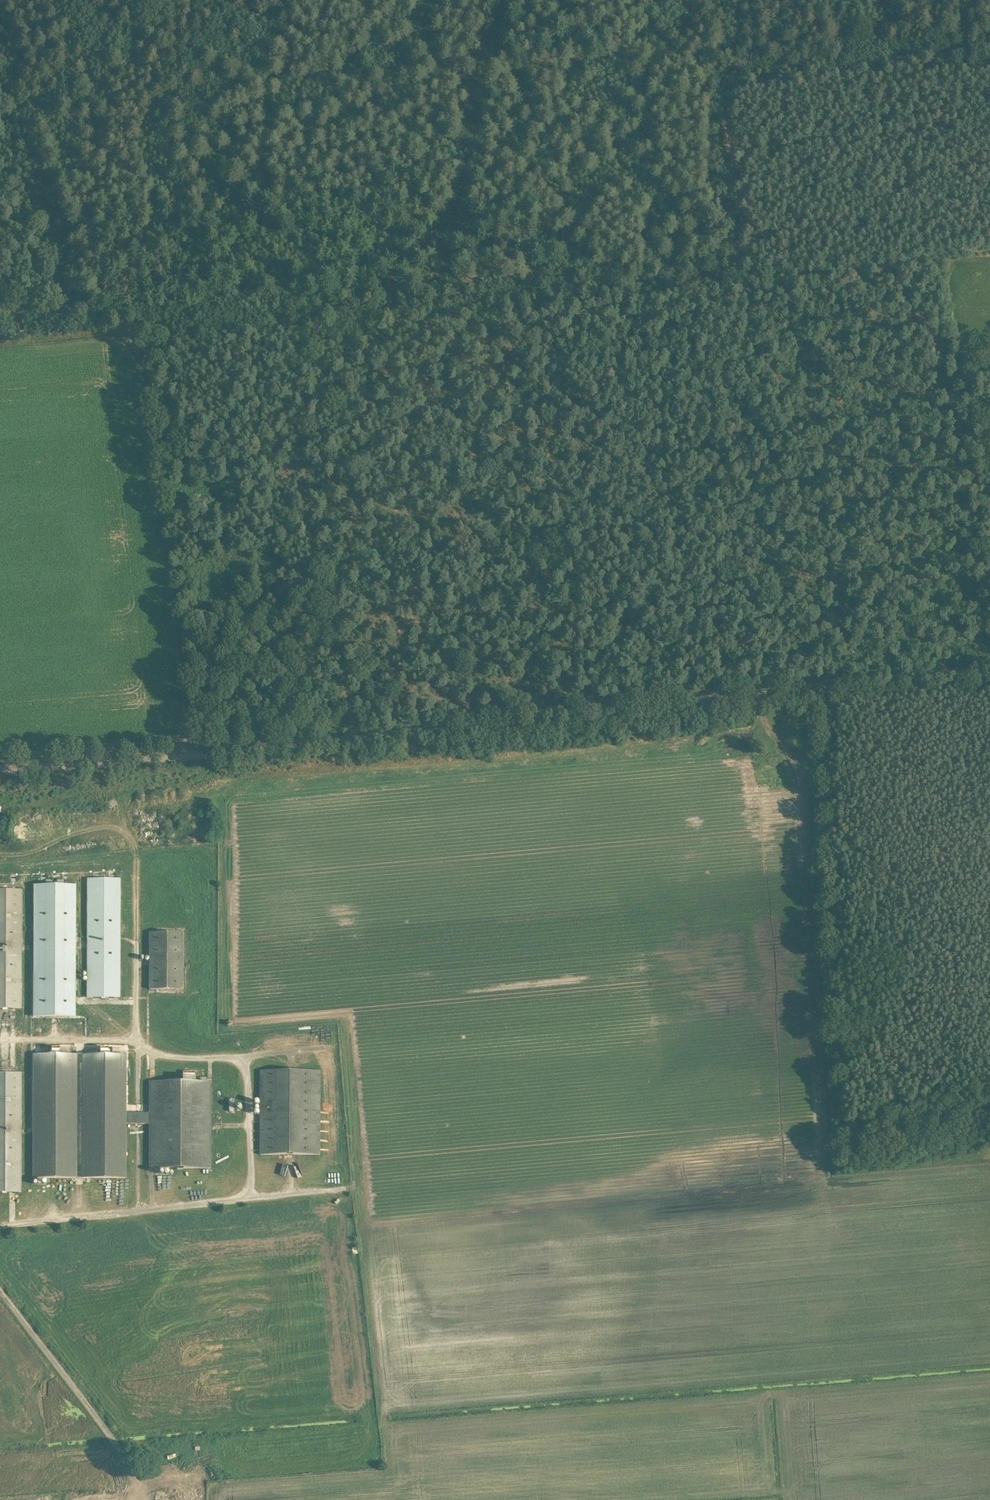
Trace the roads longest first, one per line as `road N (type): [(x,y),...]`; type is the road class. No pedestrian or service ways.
road 1 (track): [(922,50),(730,74),(722,90),(731,267),(0,343)]
road 2 (track): [(989,673),(0,774)]

